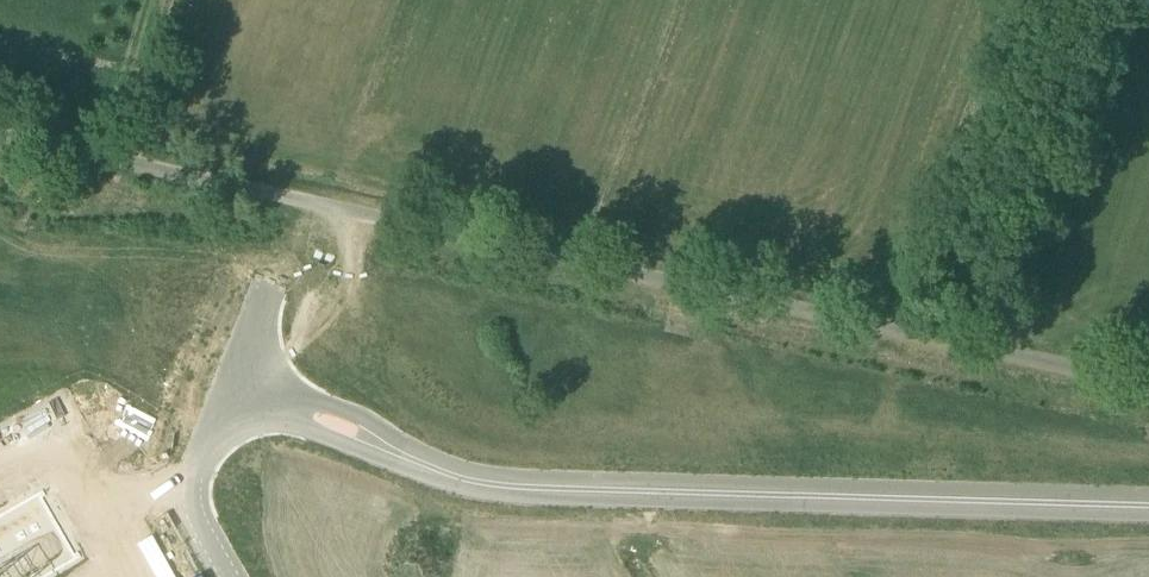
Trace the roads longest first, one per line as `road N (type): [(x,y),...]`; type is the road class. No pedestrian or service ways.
road 1 (track): [(1148,384),(0,134)]
road 2 (unclassified): [(1148,506),(537,489),(437,469),(235,384)]
road 3 (unclassified): [(222,576),(191,495),(205,442),(235,384)]

